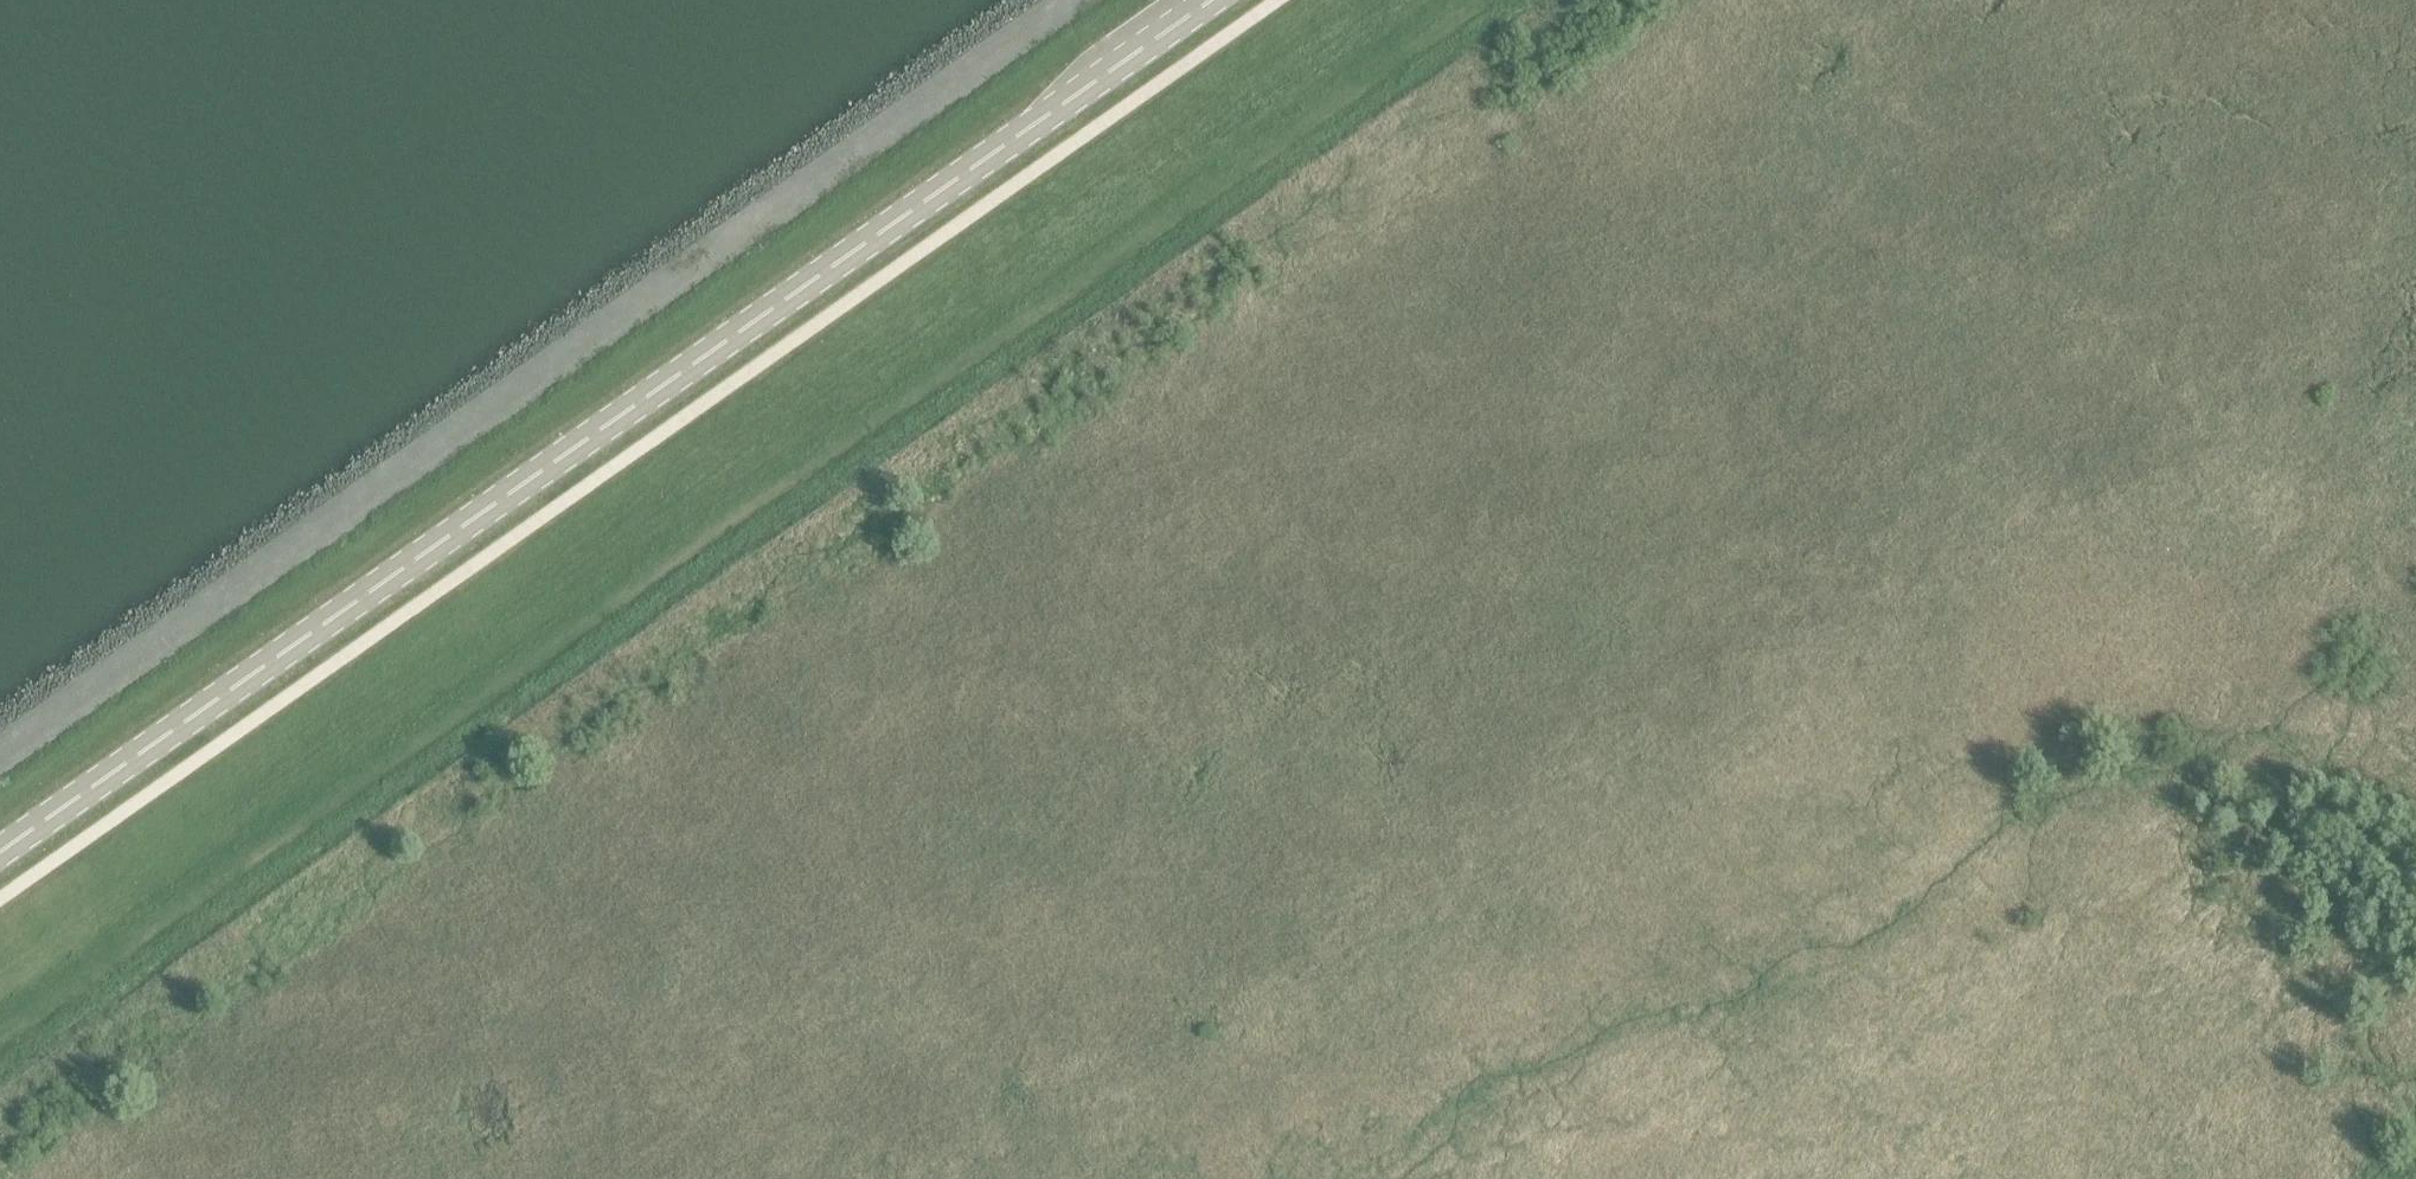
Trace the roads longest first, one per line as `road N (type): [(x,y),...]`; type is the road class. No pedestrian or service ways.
road 1 (secondary): [(0,875),(1236,0)]

